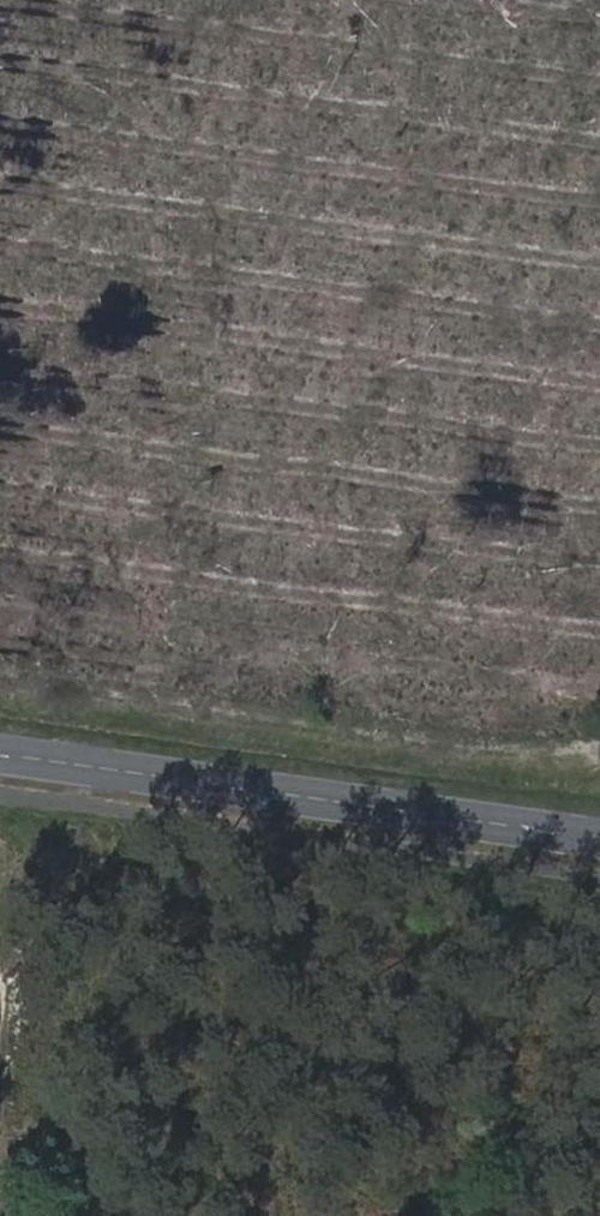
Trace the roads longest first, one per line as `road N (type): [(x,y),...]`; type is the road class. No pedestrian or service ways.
road 1 (tertiary): [(599,844),(51,765)]

